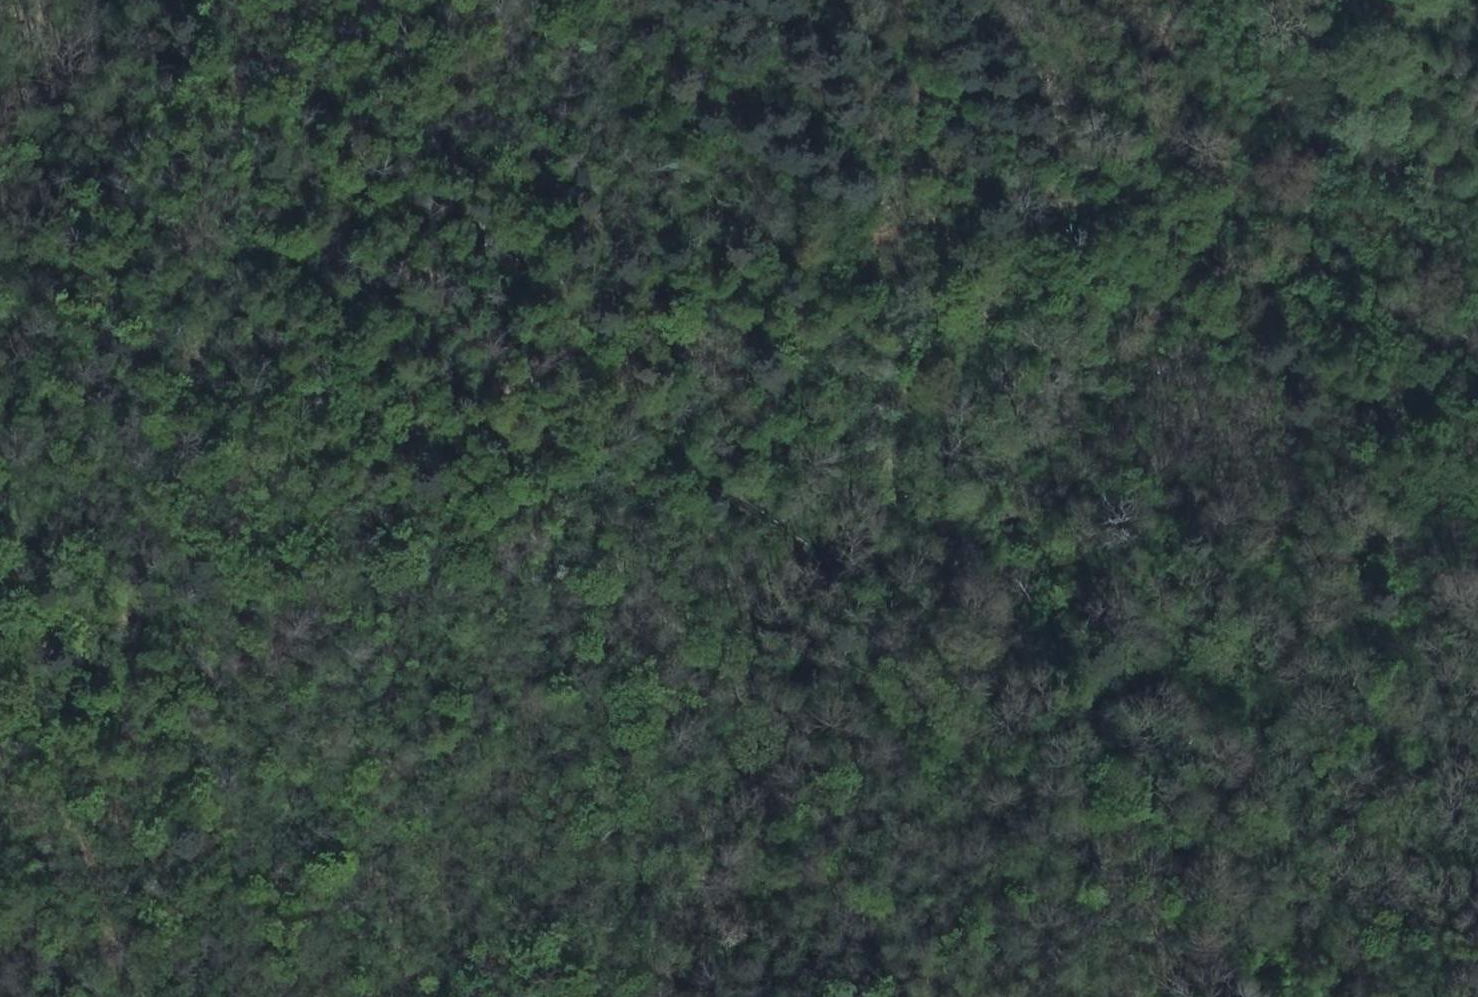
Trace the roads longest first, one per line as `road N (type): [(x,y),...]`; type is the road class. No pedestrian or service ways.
road 1 (track): [(103,996),(98,957),(21,724),(0,689)]

